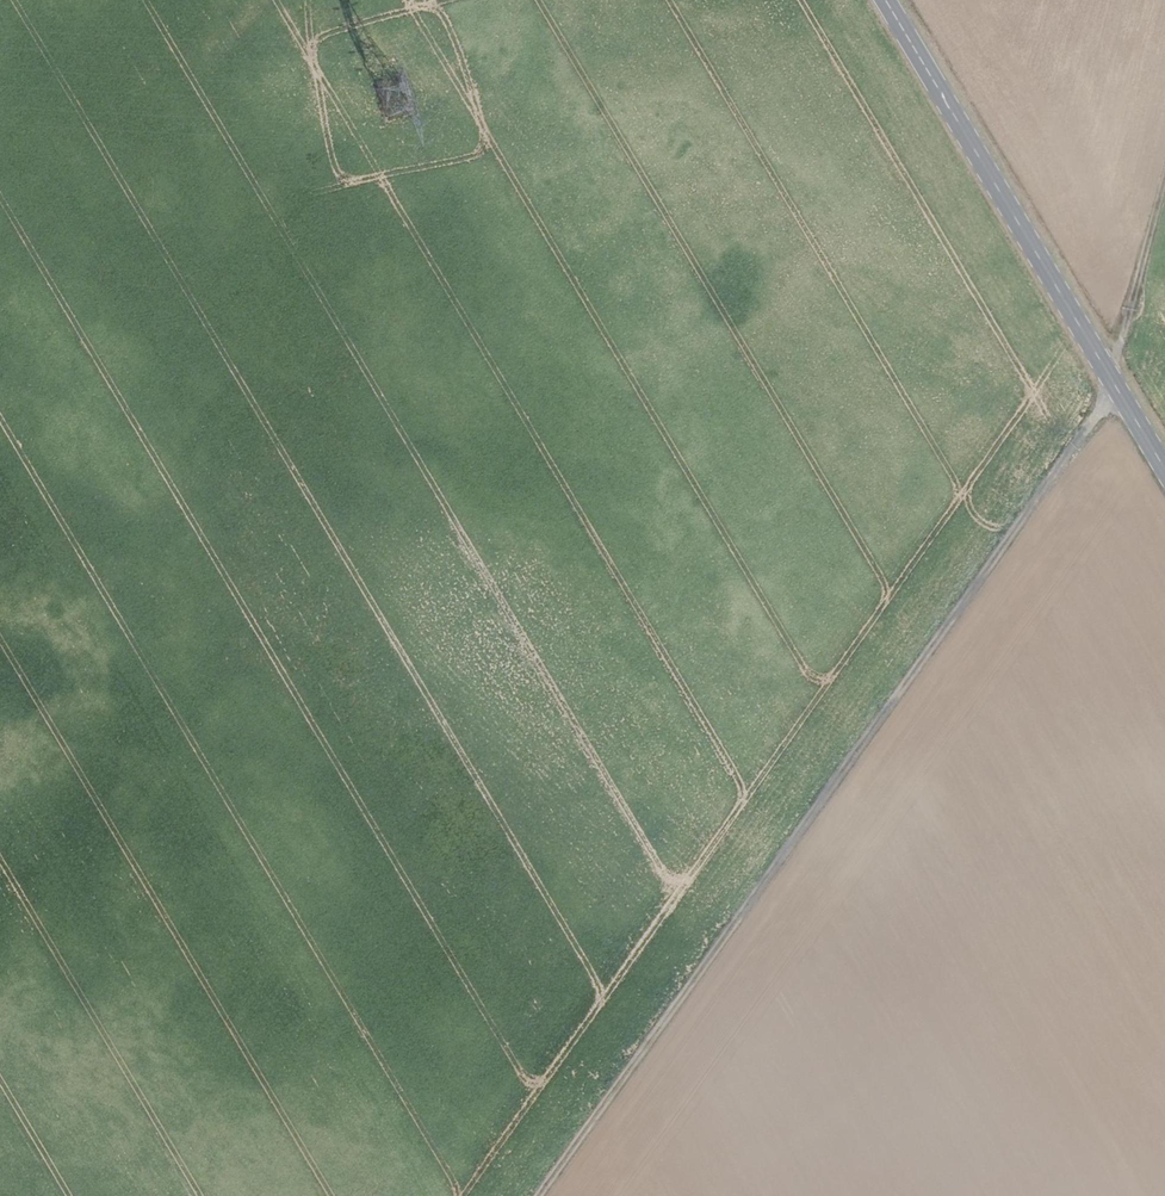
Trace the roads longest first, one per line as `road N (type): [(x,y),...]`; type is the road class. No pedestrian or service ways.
road 1 (track): [(1164,185),(1111,387),(539,1195)]
road 2 (secondary): [(882,0),(1164,477)]

